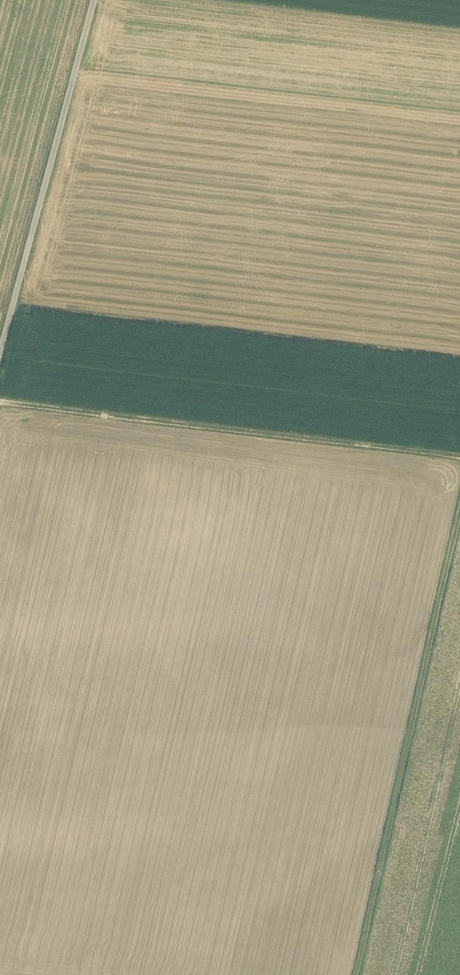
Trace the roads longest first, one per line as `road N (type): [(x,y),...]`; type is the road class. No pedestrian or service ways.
road 1 (track): [(459,463),(0,401)]
road 2 (track): [(363,974),(459,537)]
road 3 (track): [(0,354),(94,0)]

